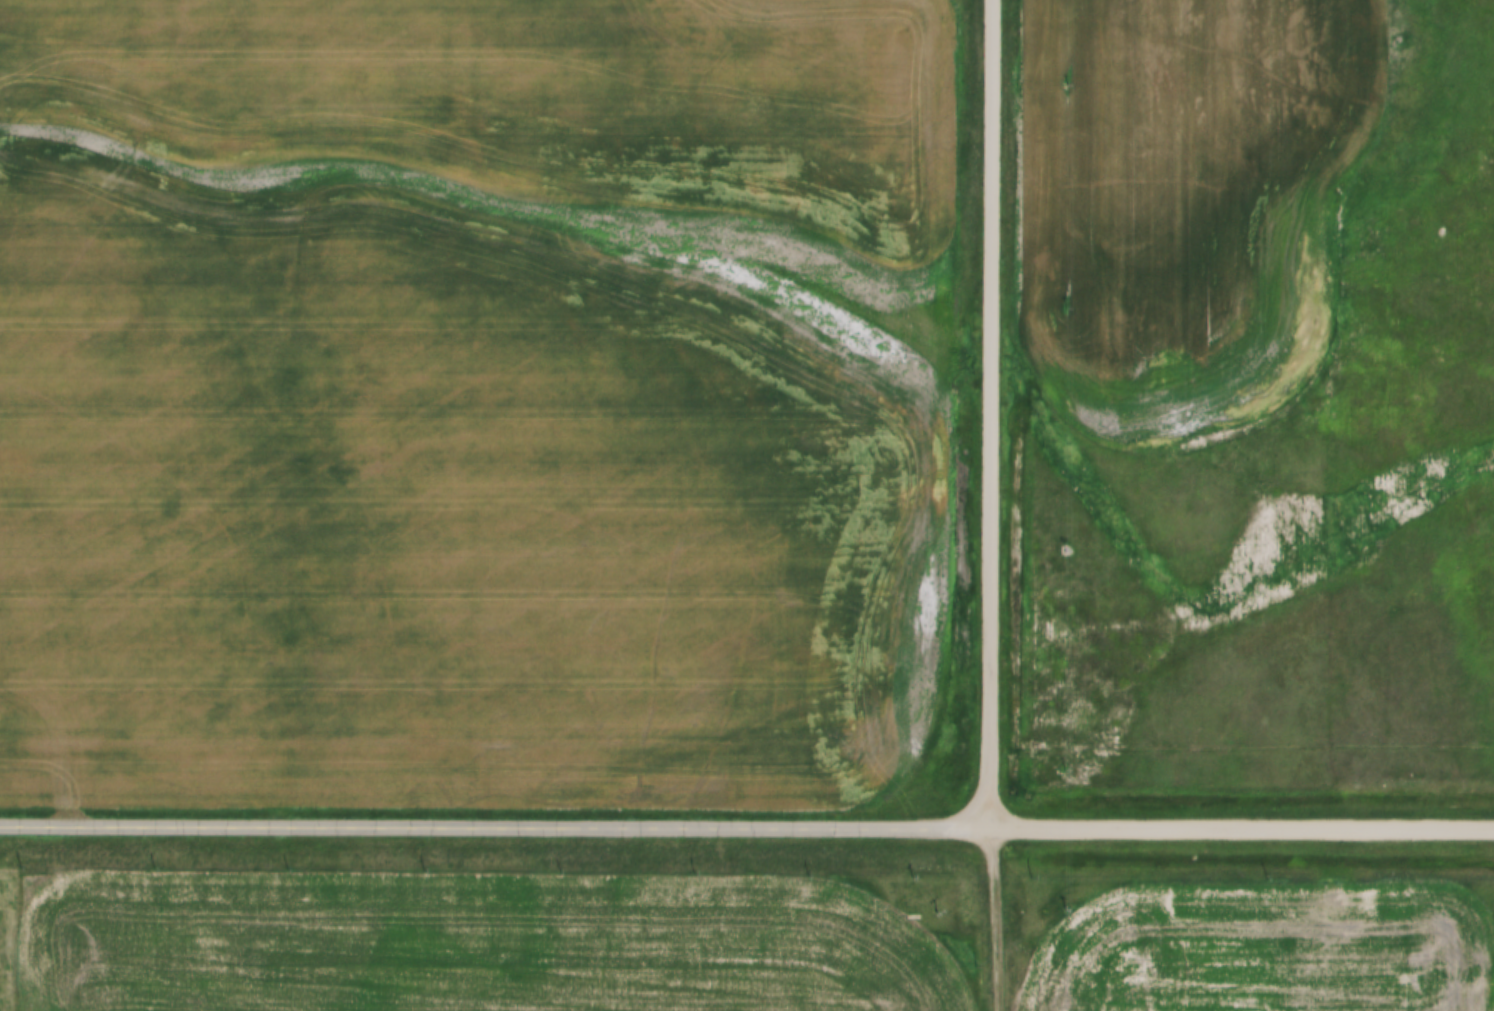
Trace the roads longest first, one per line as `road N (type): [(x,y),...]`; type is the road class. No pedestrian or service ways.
road 1 (residential): [(992,832),(0,826)]
road 2 (residential): [(992,832),(996,0)]
road 3 (residential): [(1493,827),(992,832)]
road 4 (track): [(995,1010),(992,832)]

